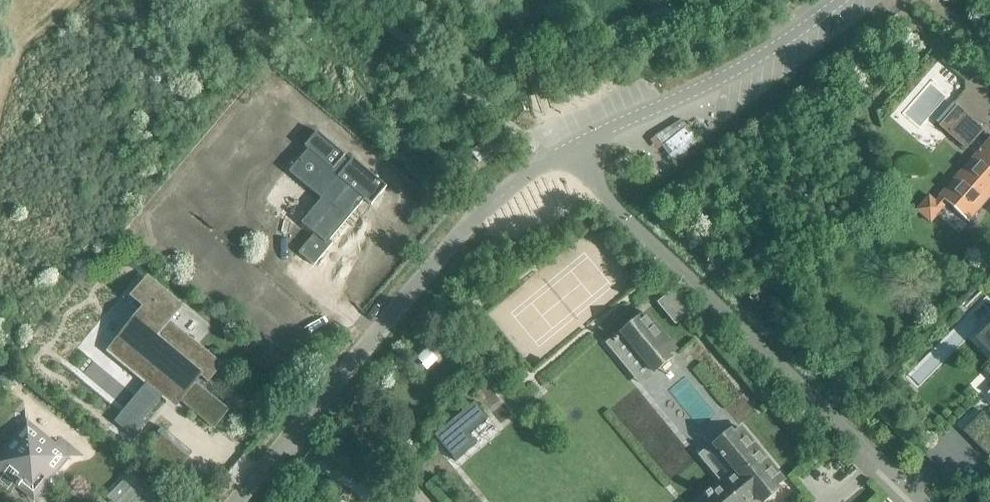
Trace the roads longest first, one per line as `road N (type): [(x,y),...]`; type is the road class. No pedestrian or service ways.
road 1 (unclassified): [(918,501),(611,205),(577,144)]
road 2 (residential): [(242,501),(468,226),(577,144)]
road 3 (residential): [(577,144),(731,74),(842,0)]

